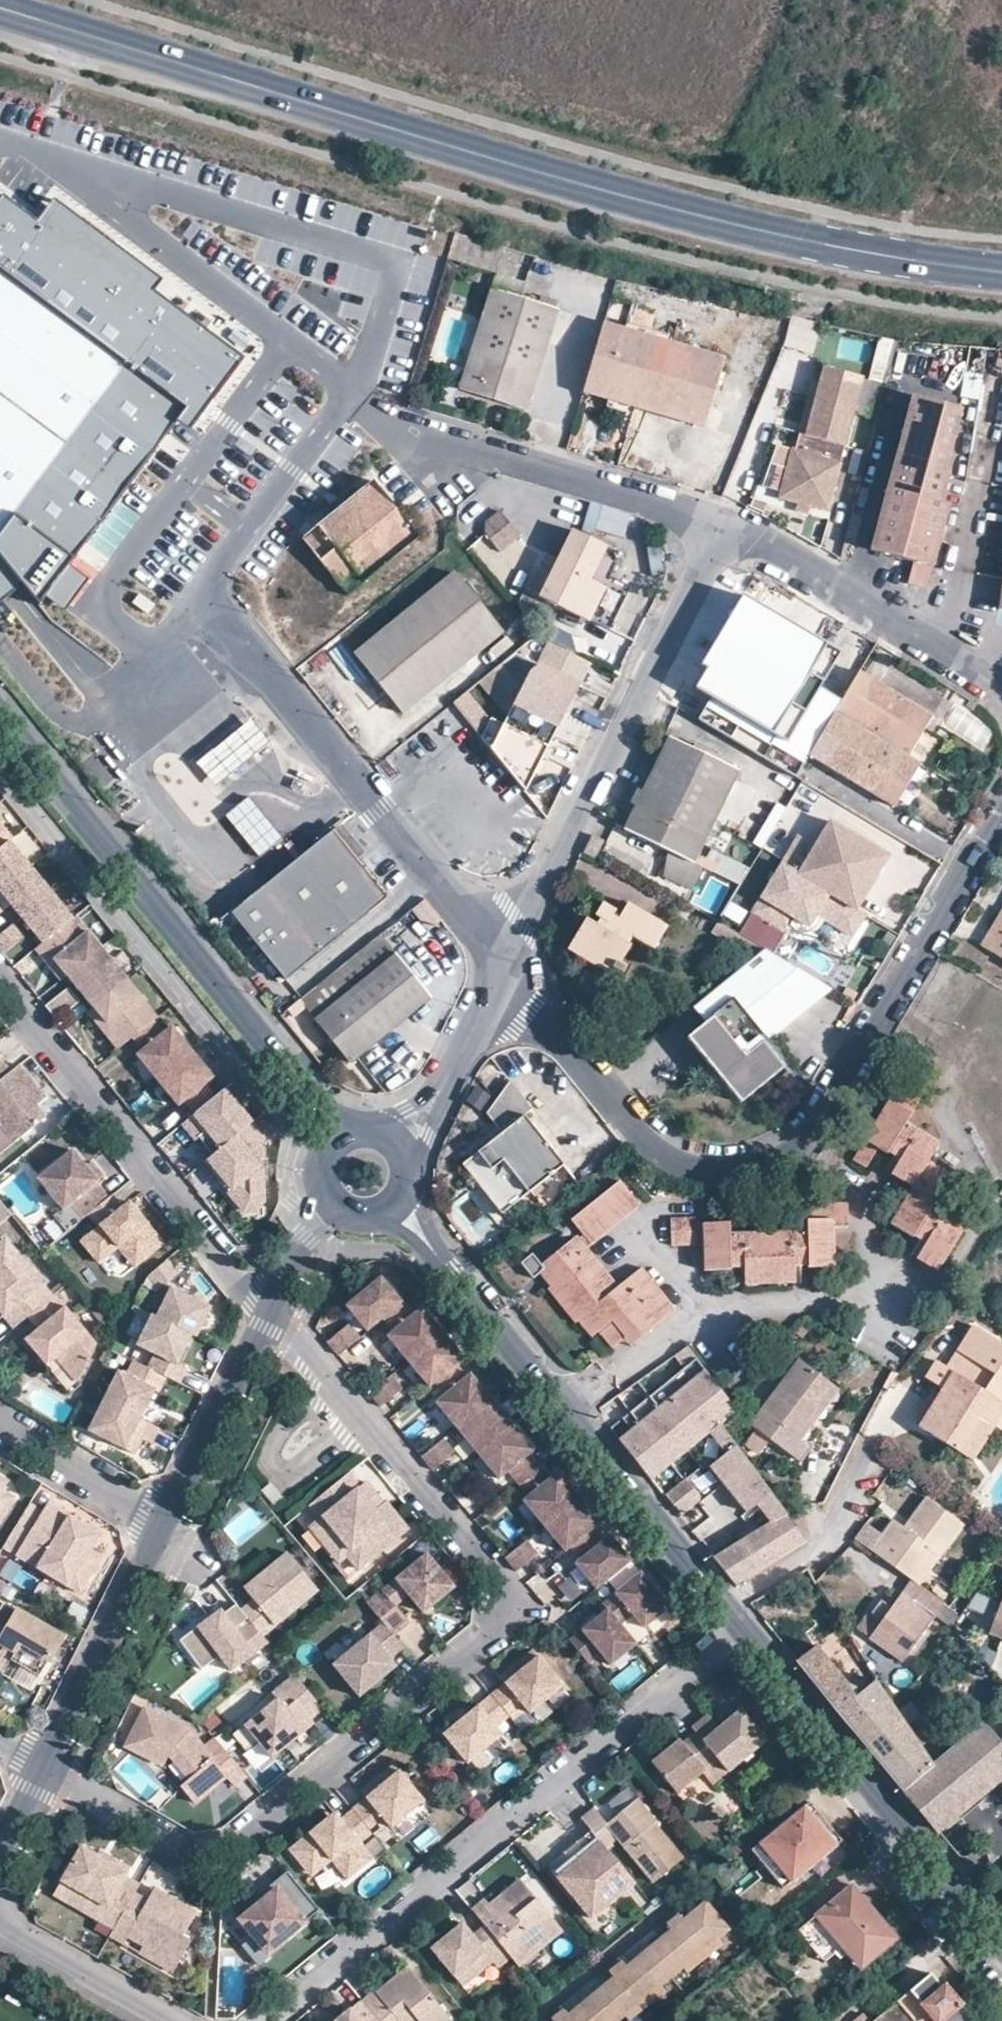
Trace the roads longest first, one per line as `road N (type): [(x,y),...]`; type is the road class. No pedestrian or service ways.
road 1 (primary): [(0,9),(771,237),(1001,276)]
road 2 (residential): [(269,1312),(497,1580),(494,1631),(212,1864),(46,1769)]
road 3 (residential): [(501,961),(642,1132),(684,1160),(737,1166),(784,1149),(821,1113),(1001,809)]
road 4 (residential): [(739,1624),(267,2020)]
road 5 (tertiary): [(0,713),(338,1138)]
road 6 (tertiary): [(396,1204),(739,1624)]
road 7 (residential): [(501,961),(718,520)]
road 8 (residential): [(501,961),(199,598)]
road 9 (residential): [(0,983),(269,1312)]
road 10 (tertiary): [(739,1624),(1001,1937)]
road 11 (residential): [(352,404),(718,520)]
road 12 (residential): [(718,520),(1001,694)]
road 13 (residential): [(167,1527),(46,1769)]
road 14 (residential): [(269,1312),(167,1527)]
road 15 (residential): [(397,1145),(432,1104),(501,961)]
road 16 (residential): [(0,1426),(167,1527)]
road 17 (residential): [(0,1927),(166,2020)]
road 18 (residential): [(329,1200),(269,1312)]

